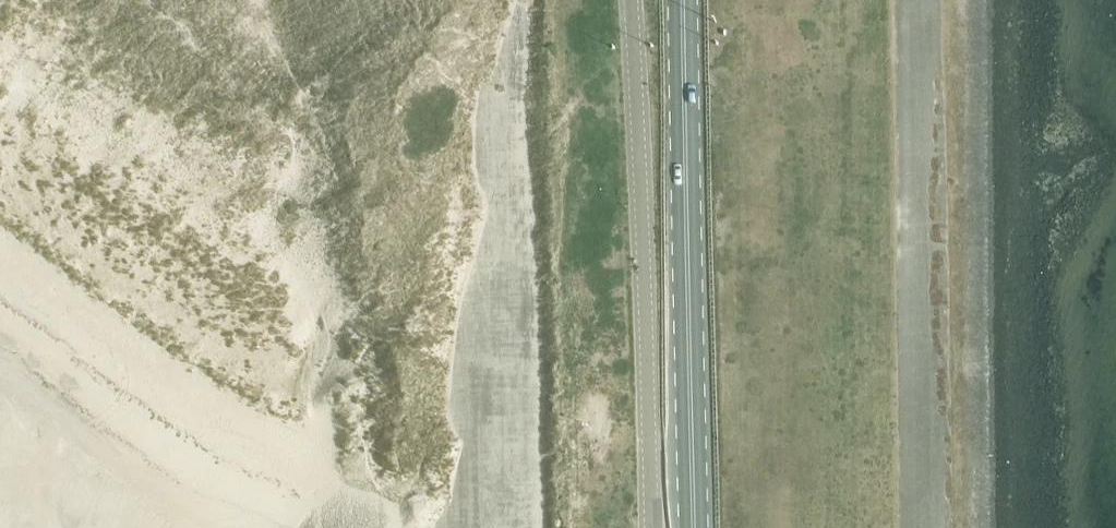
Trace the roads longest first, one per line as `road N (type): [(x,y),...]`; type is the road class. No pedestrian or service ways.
road 1 (unclassified): [(652,527),(630,0)]
road 2 (primary): [(695,527),(685,0)]

